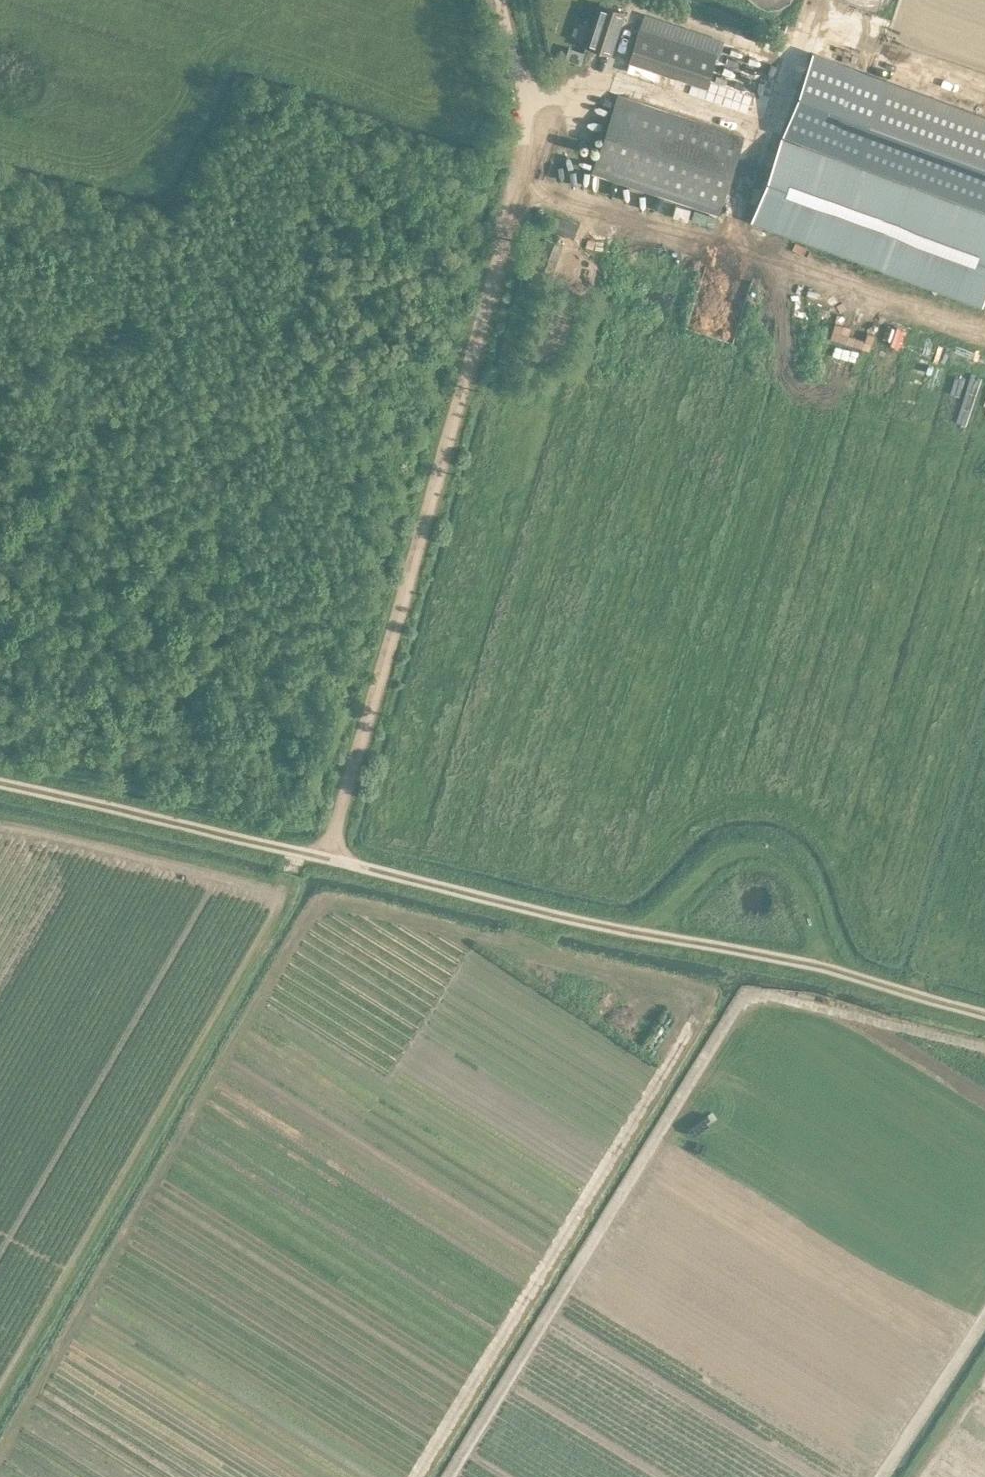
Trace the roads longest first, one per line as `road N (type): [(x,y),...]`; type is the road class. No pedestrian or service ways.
road 1 (track): [(326,859),(487,319),(525,162)]
road 2 (track): [(326,859),(579,924),(827,971),(984,1012)]
road 3 (track): [(0,785),(326,859)]
road 4 (unclassified): [(525,162),(534,102),(511,0)]

